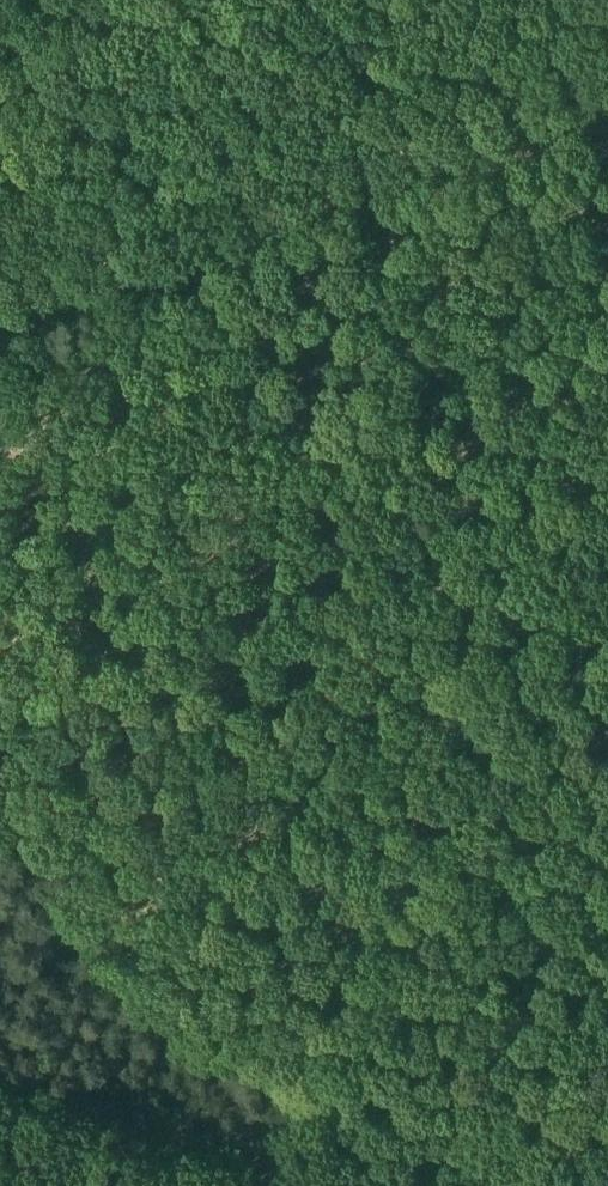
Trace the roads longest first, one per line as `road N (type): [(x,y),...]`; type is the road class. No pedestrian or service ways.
road 1 (track): [(607,630),(283,1185)]
road 2 (track): [(607,96),(537,107),(0,293)]
road 3 (track): [(295,1165),(0,1090)]
road 4 (track): [(167,0),(0,160)]

